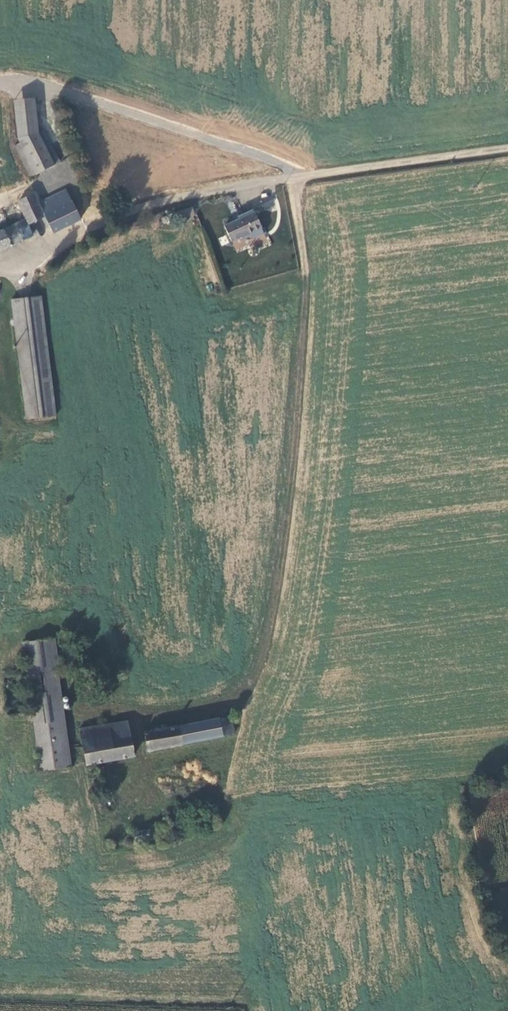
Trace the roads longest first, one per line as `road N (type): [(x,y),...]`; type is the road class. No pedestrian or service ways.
road 1 (unclassified): [(507,147),(187,195),(18,258)]

